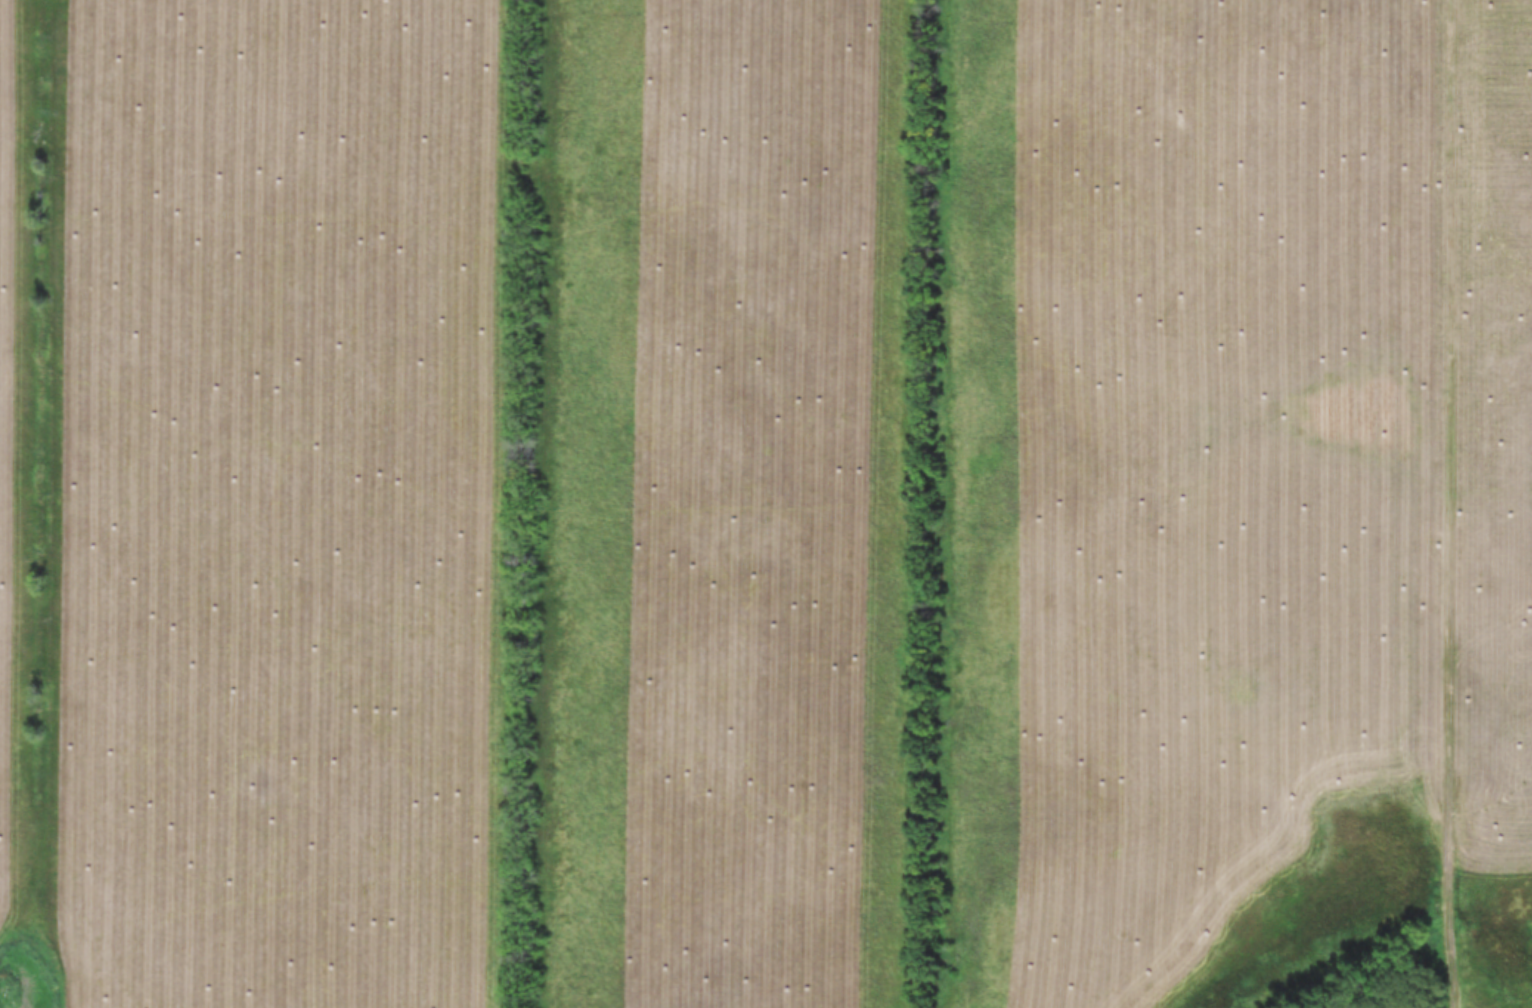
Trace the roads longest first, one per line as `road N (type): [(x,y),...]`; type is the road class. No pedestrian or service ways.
road 1 (track): [(1439,0),(1439,553),(1429,890),(1448,950),(1447,1007)]

